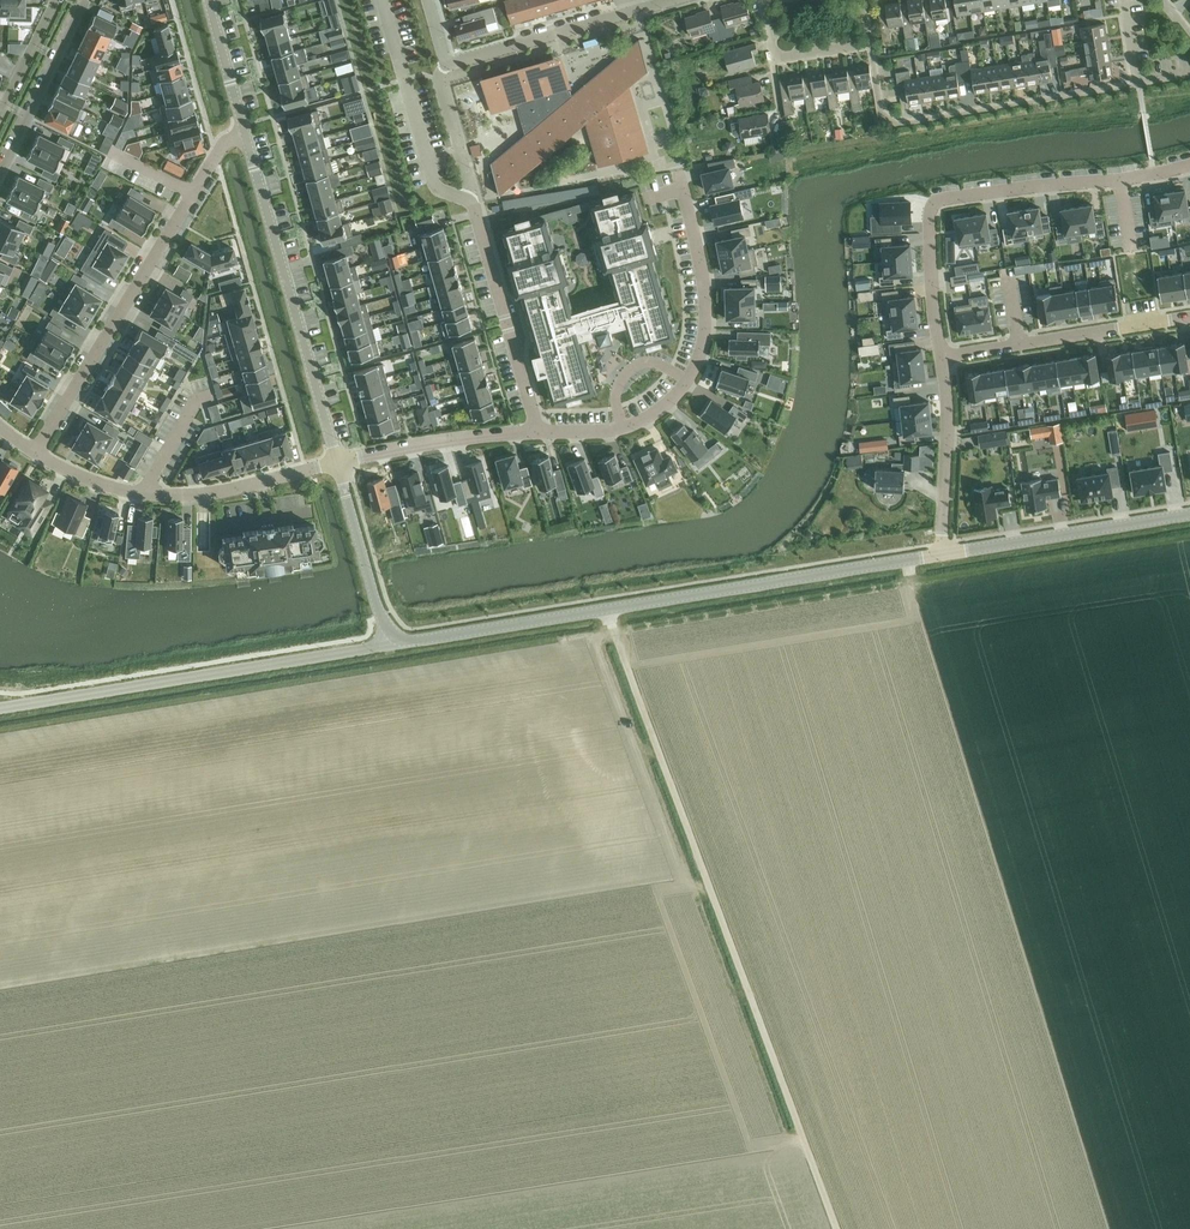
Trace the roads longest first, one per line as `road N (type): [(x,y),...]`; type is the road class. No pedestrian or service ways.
road 1 (track): [(804,1139),(787,1141),(598,635),(1189,537)]
road 2 (track): [(837,1228),(608,609)]
road 3 (unclassified): [(388,645),(941,554)]
road 4 (residential): [(382,0),(434,179),(474,207),(538,432)]
road 5 (residential): [(941,359),(930,266),(934,204),(1189,165)]
road 6 (unclassified): [(0,709),(388,645)]
road 7 (residential): [(35,452),(224,142),(246,134)]
road 8 (residential): [(538,432),(633,425),(668,403),(693,372),(706,301),(680,176)]
road 9 (unclassified): [(338,463),(246,134)]
road 10 (residential): [(1137,83),(893,121),(882,111),(871,43)]
road 11 (residential): [(35,452),(98,484),(174,495),(338,463)]
road 12 (residential): [(430,0),(456,63),(672,0)]
road 13 (residential): [(941,359),(1189,317)]
road 14 (unclassified): [(941,554),(1189,513)]
road 15 (residential): [(338,463),(538,432)]
road 16 (residential): [(941,554),(948,410),(941,359)]
road 17 (residential): [(0,172),(85,0)]
road 18 (unclassified): [(388,645),(338,463)]
road 19 (residential): [(766,0),(777,55),(871,43)]
road 20 (unclassified): [(246,134),(209,0)]
road 21 (residential): [(53,0),(0,110)]

